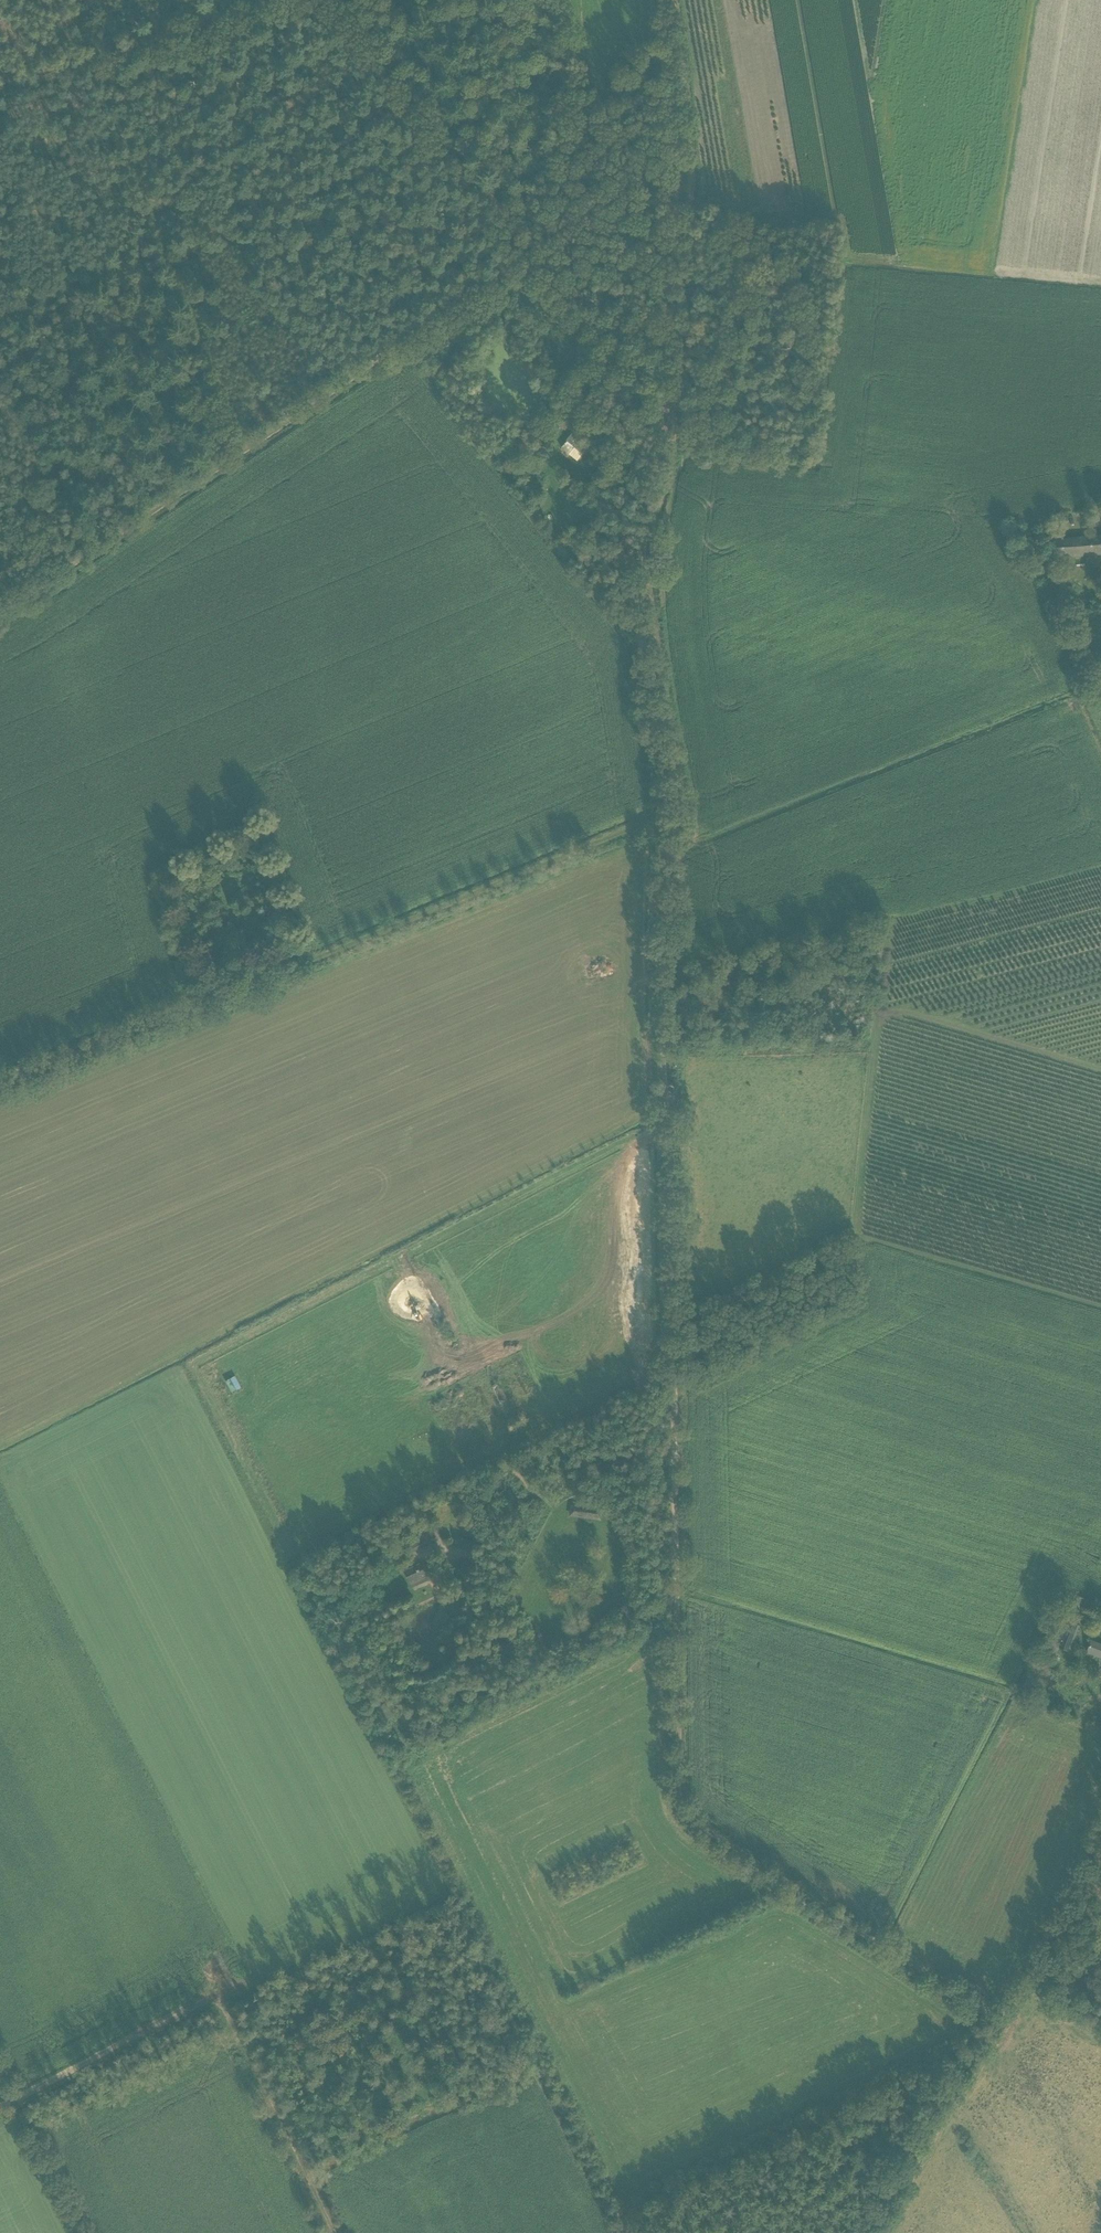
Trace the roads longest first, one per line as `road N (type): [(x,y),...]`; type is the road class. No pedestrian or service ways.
road 1 (track): [(680,165),(666,427),(627,546),(664,823),(680,1816),(1007,2018)]
road 2 (track): [(0,610),(680,165)]
road 3 (track): [(328,2232),(213,1999)]
road 4 (track): [(1007,2018),(1100,1811)]
road 5 (track): [(657,0),(680,165)]

